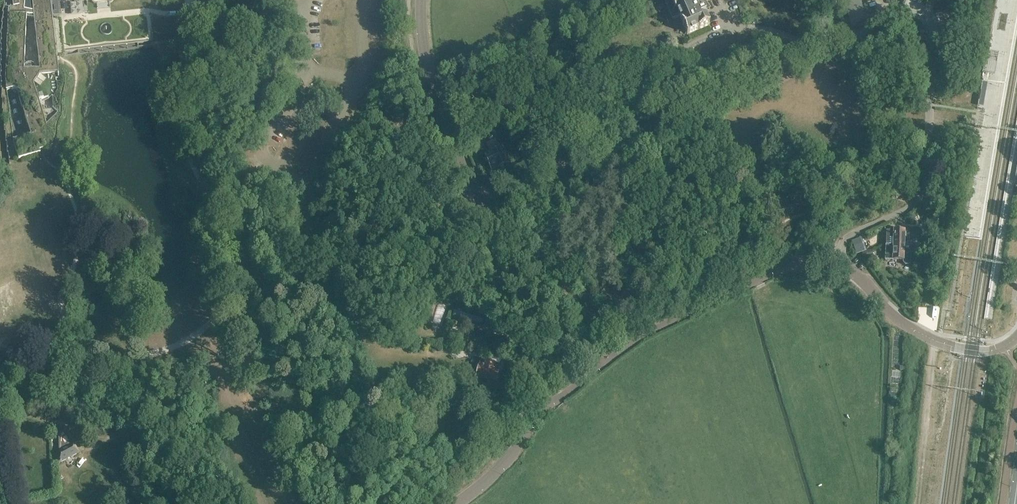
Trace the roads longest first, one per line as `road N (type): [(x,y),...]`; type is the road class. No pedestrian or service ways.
road 1 (residential): [(840,265),(842,240),(909,209),(922,194),(933,18),(908,10),(807,54)]
road 2 (unclassified): [(551,404),(663,325),(797,263),(840,265)]
road 3 (unclassified): [(807,54),(763,29),(722,32),(689,47),(653,84),(647,126)]
road 4 (unclassified): [(551,404),(480,198)]
road 5 (unclassified): [(480,198),(435,85),(426,0)]
road 6 (unclassified): [(1016,335),(994,349),(917,332),(840,265)]
road 7 (residential): [(480,198),(647,126)]
road 8 (residential): [(647,126),(807,54)]
road 9 (unclassified): [(455,503),(503,464),(551,404)]

